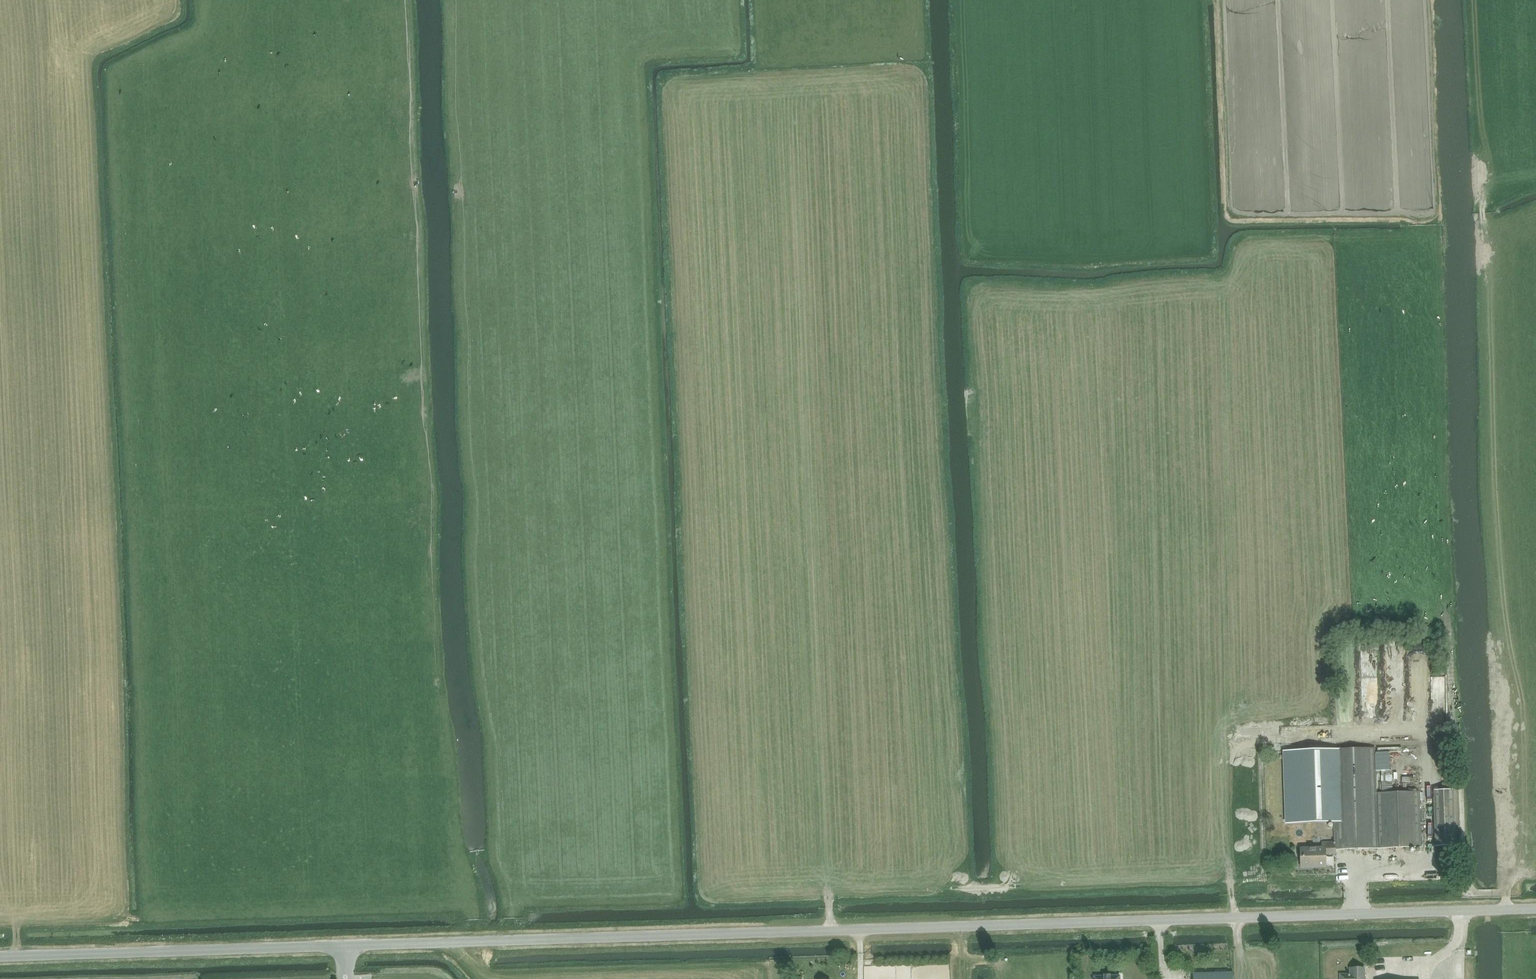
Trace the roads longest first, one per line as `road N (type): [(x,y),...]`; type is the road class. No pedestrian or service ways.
road 1 (unclassified): [(0,958),(1535,910)]

